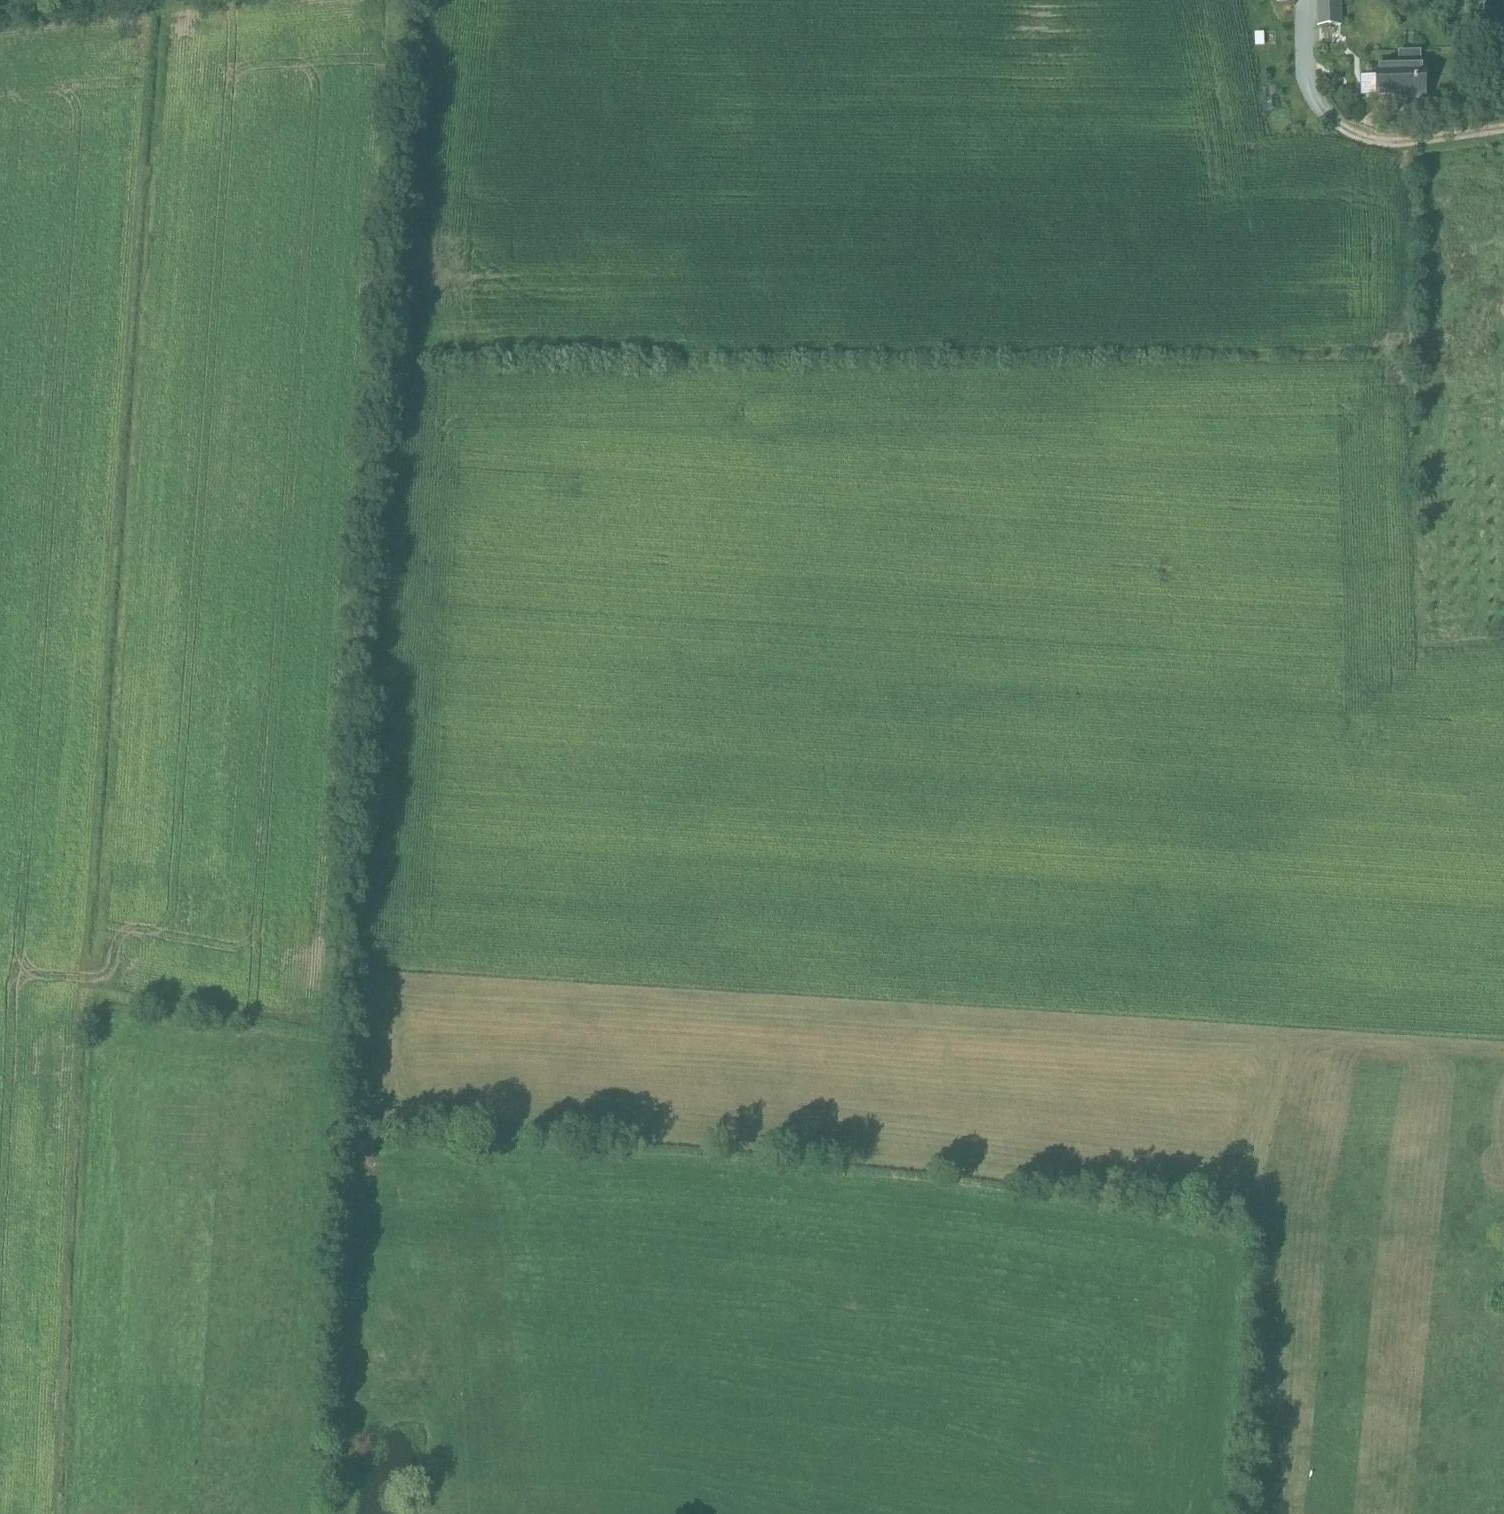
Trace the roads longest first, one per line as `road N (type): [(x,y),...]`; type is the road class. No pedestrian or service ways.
road 1 (track): [(1306,0),(1308,54),(1325,111),(1356,135),(1397,140),(1503,128)]

